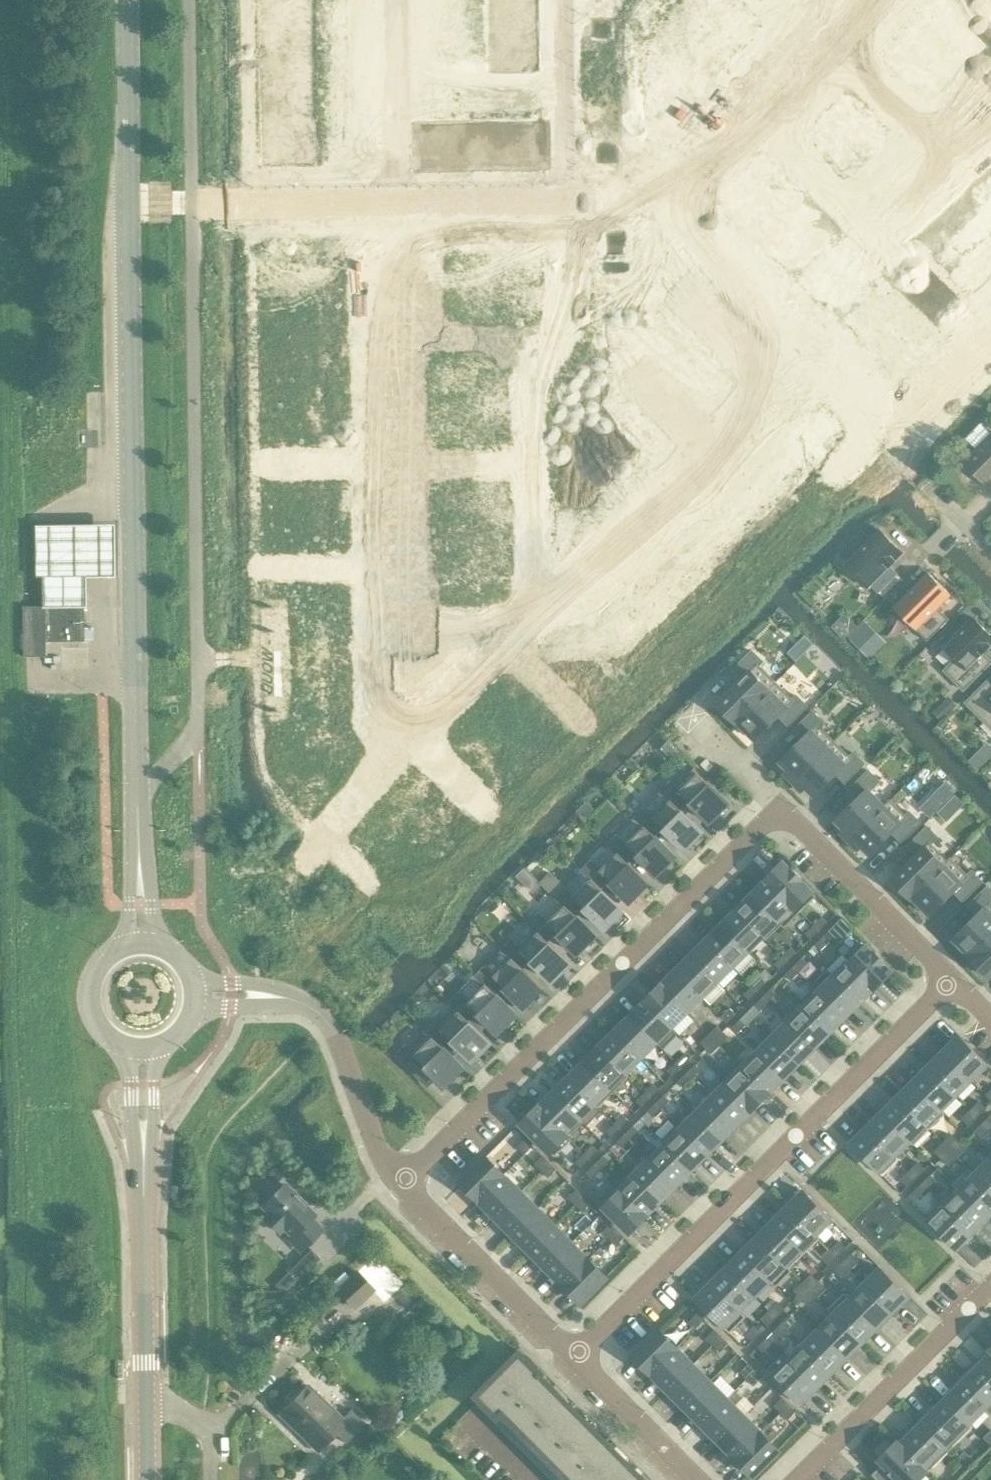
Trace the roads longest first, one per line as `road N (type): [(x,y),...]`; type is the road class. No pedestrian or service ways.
road 1 (track): [(27,1479),(1,0)]
road 2 (residential): [(562,199),(571,597),(283,866)]
road 3 (residential): [(406,1181),(782,811),(953,982)]
road 4 (unclassified): [(137,790),(198,733),(191,202)]
road 5 (tertiary): [(137,790),(127,202)]
road 6 (residential): [(953,982),(577,1360)]
road 7 (residential): [(191,202),(562,199)]
road 8 (residential): [(807,364),(641,195),(562,199)]
road 9 (residential): [(990,1288),(797,1479)]
road 10 (residential): [(990,329),(881,439),(807,364)]
road 11 (residential): [(406,1181),(577,1360)]
road 12 (residential): [(278,998),(310,1007),(324,1022),(380,1151),(406,1181)]
road 13 (secondary): [(146,1395),(142,1172)]
road 14 (residential): [(807,364),(655,519)]
road 15 (tertiary): [(127,202),(125,0)]
road 16 (unclassified): [(191,202),(189,0)]
road 17 (residential): [(560,19),(562,199)]
road 18 (residential): [(577,1360),(694,1479)]
road 19 (secondary): [(127,1045),(142,1172)]
road 20 (secondary): [(127,947),(99,969),(91,996),(99,1023),(127,1045)]
road 21 (secondary): [(142,1172),(154,1117),(153,1046)]
road 22 (unclassified): [(210,1479),(210,1434),(146,1395)]

